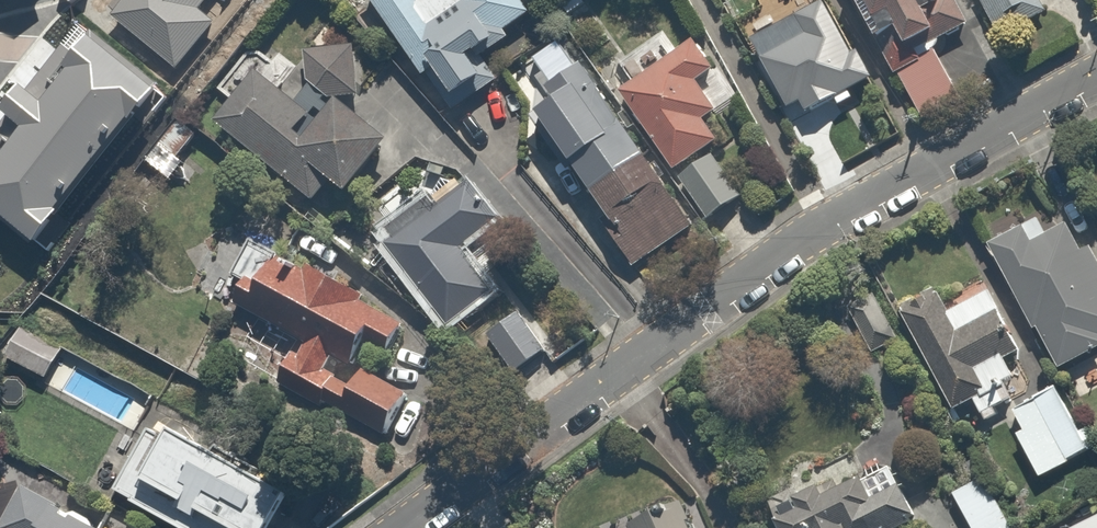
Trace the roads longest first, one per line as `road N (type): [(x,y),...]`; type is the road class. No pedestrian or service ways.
road 1 (residential): [(402,527),(772,260),(1096,73)]

